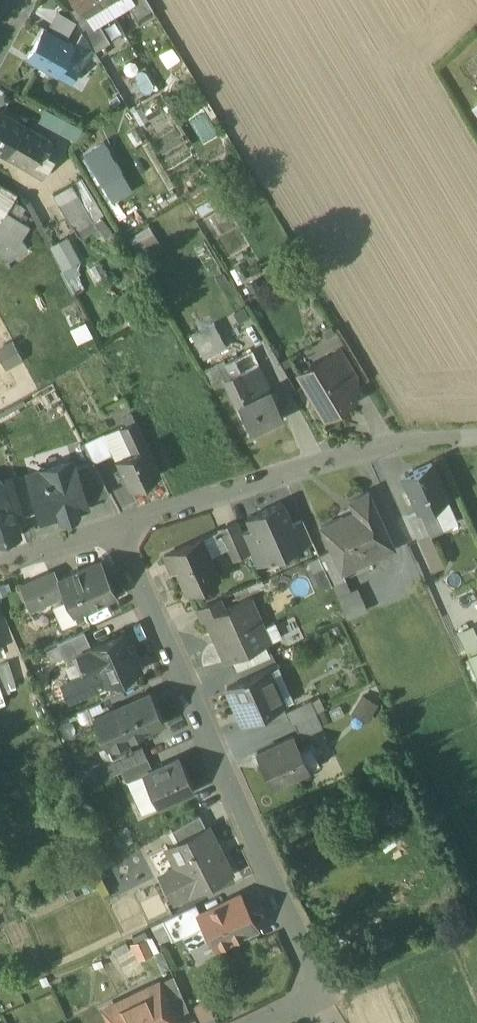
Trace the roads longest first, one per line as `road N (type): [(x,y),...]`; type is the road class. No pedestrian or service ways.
road 1 (residential): [(259,1022),(321,992),(117,524)]
road 2 (residential): [(117,524),(416,438)]
road 3 (track): [(476,923),(321,992)]
road 4 (residential): [(0,558),(117,524)]

